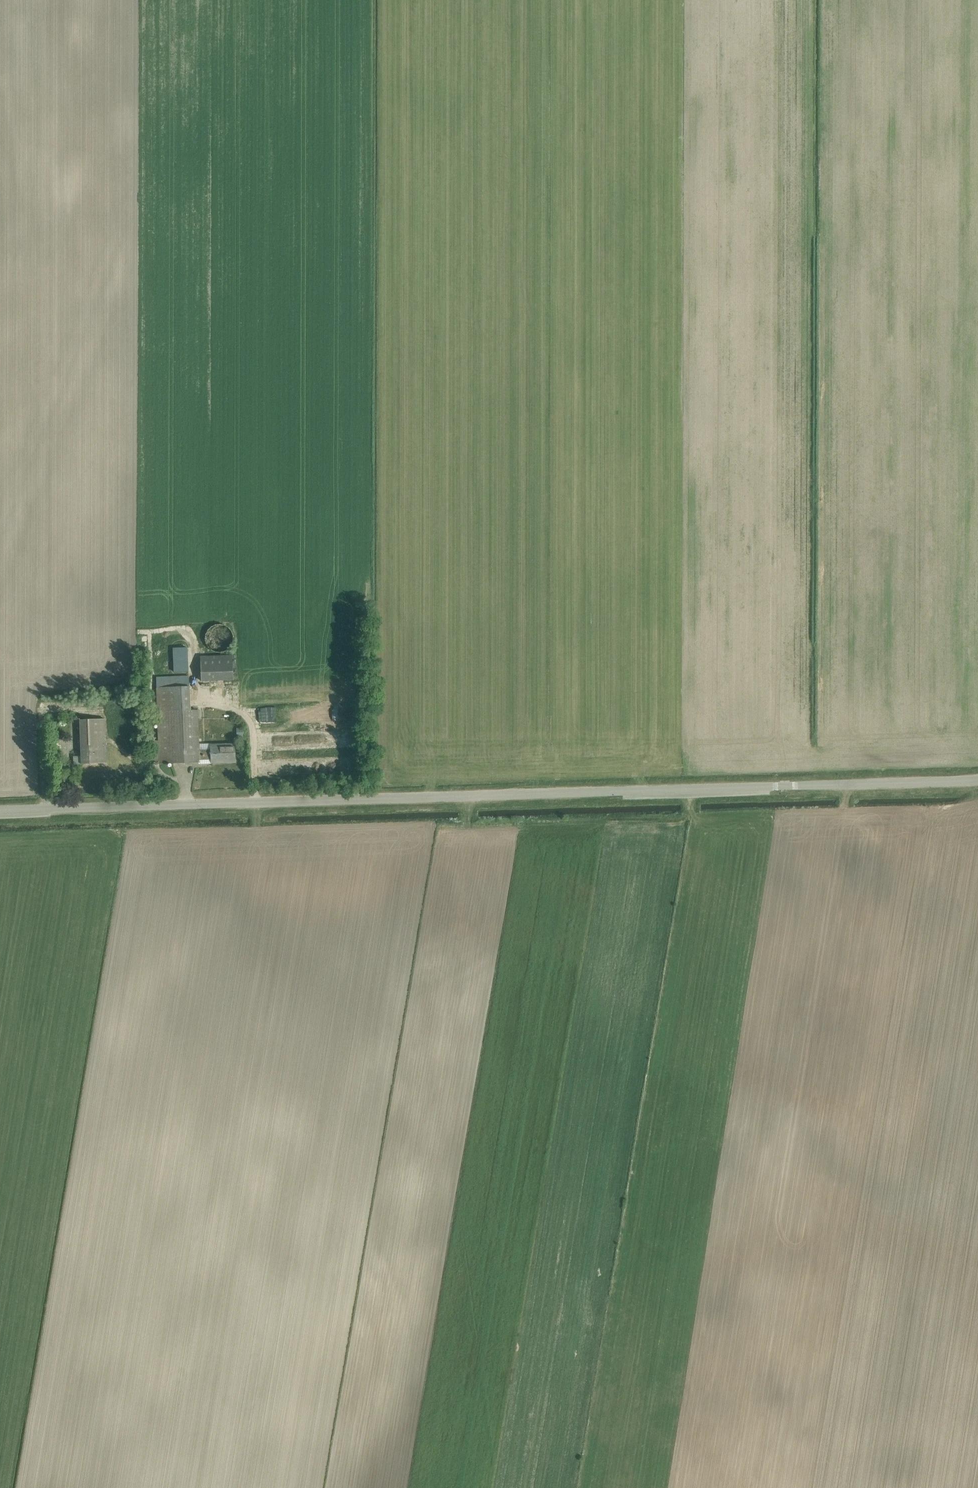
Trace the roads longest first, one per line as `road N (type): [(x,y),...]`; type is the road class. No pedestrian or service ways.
road 1 (unclassified): [(0,809),(977,780)]

